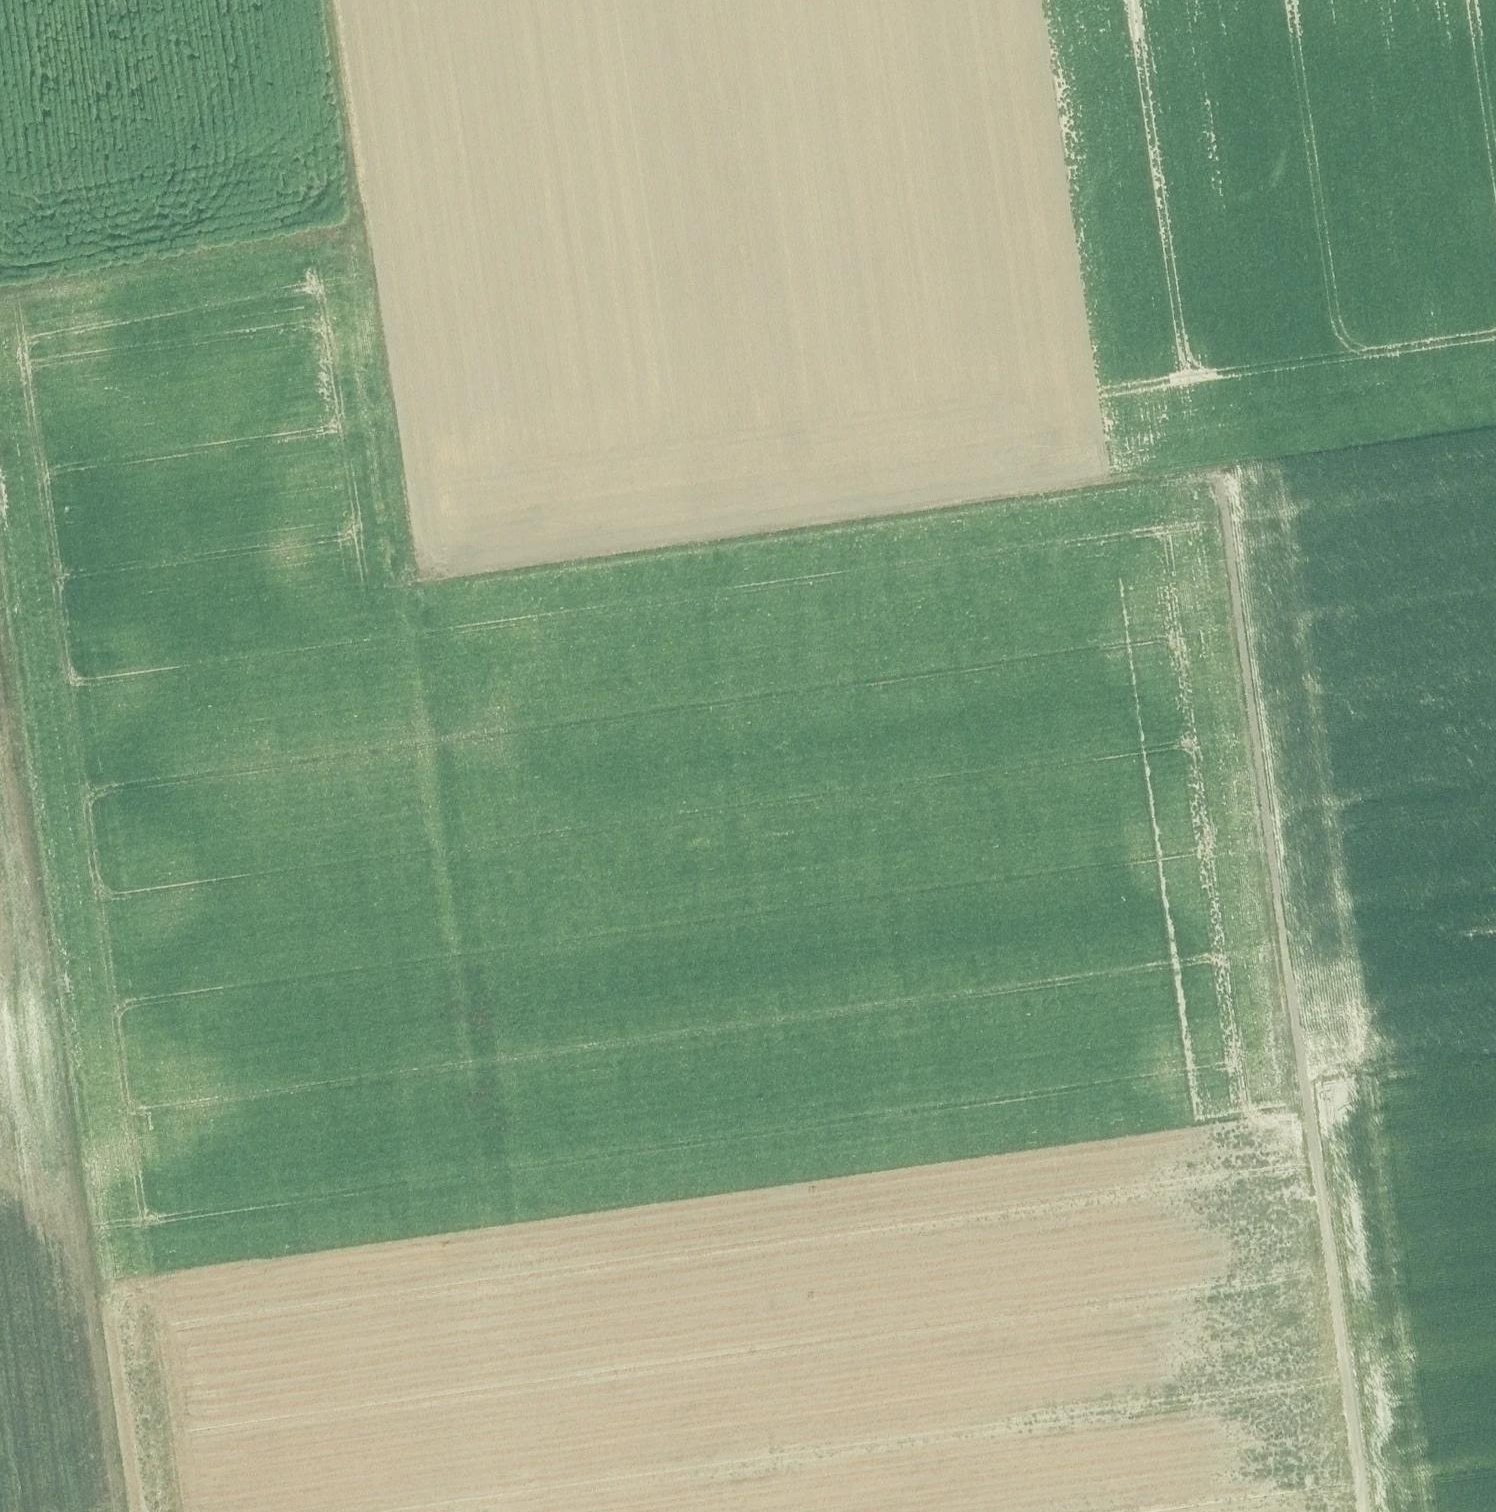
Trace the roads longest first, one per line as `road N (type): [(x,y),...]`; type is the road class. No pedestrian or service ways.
road 1 (track): [(1366,1511),(1221,474)]

